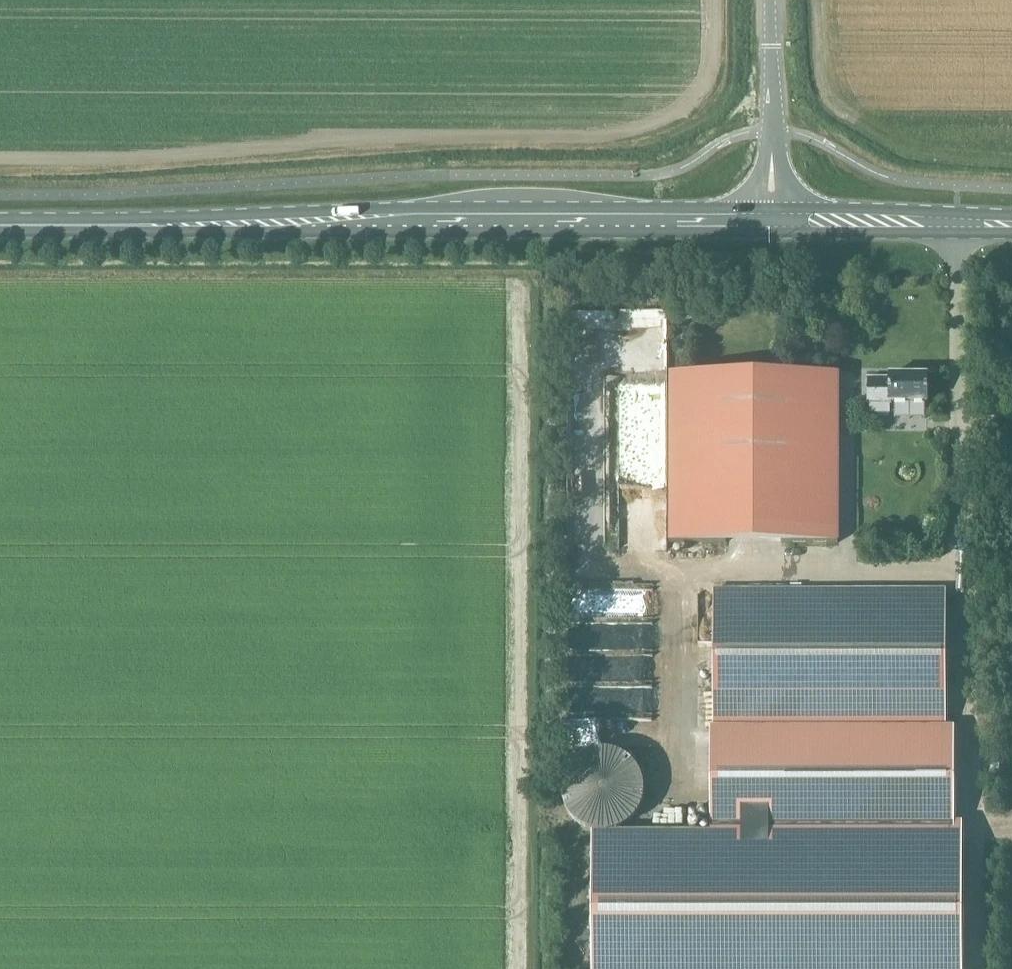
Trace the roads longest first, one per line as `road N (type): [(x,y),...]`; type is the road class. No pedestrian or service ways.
road 1 (primary): [(138,225),(151,232),(772,233)]
road 2 (primary): [(757,209),(381,208),(152,217),(138,225)]
road 3 (primary): [(772,233),(1011,233)]
road 4 (primary): [(1011,215),(786,209)]
road 5 (unclassified): [(772,156),(771,0)]
road 6 (primary): [(138,225),(0,225)]

